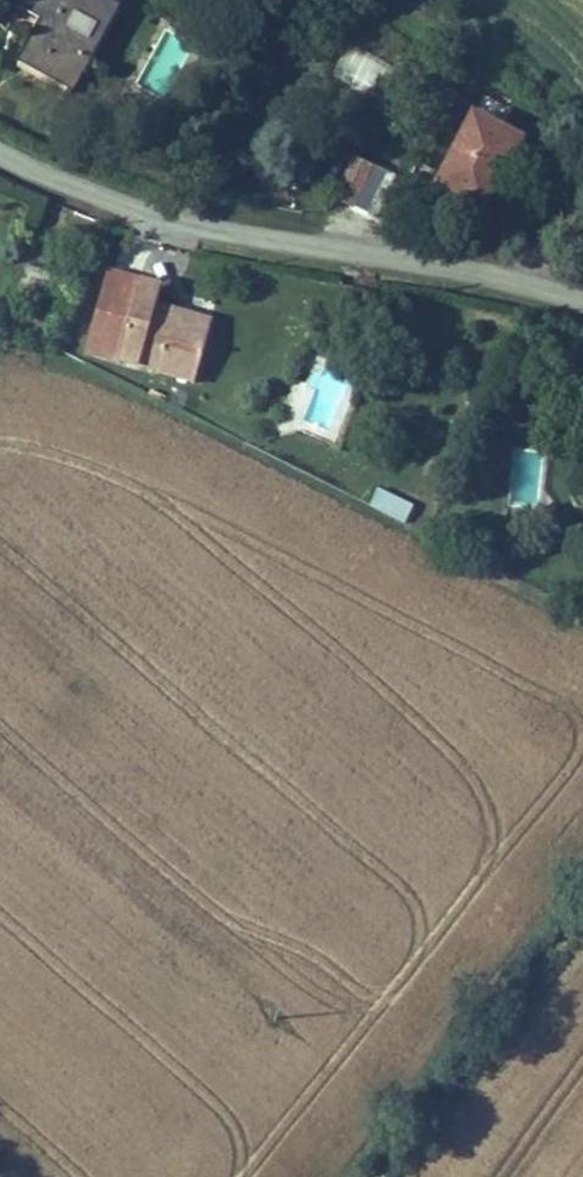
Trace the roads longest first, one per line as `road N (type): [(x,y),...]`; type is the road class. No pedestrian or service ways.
road 1 (unclassified): [(0,155),(145,212),(247,239),(467,275),(582,304)]

